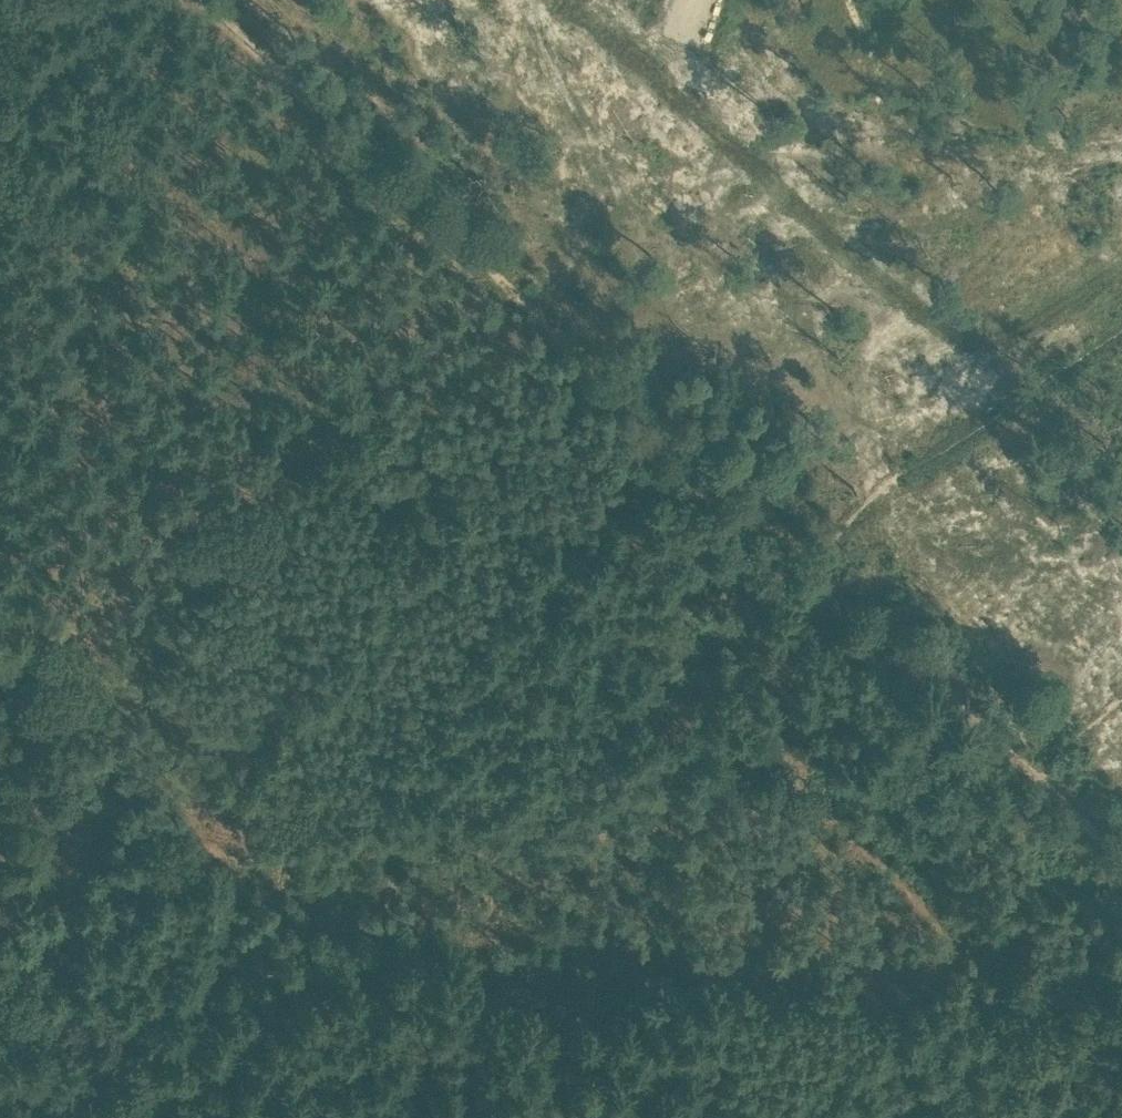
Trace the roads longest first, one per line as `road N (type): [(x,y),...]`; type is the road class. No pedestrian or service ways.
road 1 (track): [(1121,867),(197,0)]

